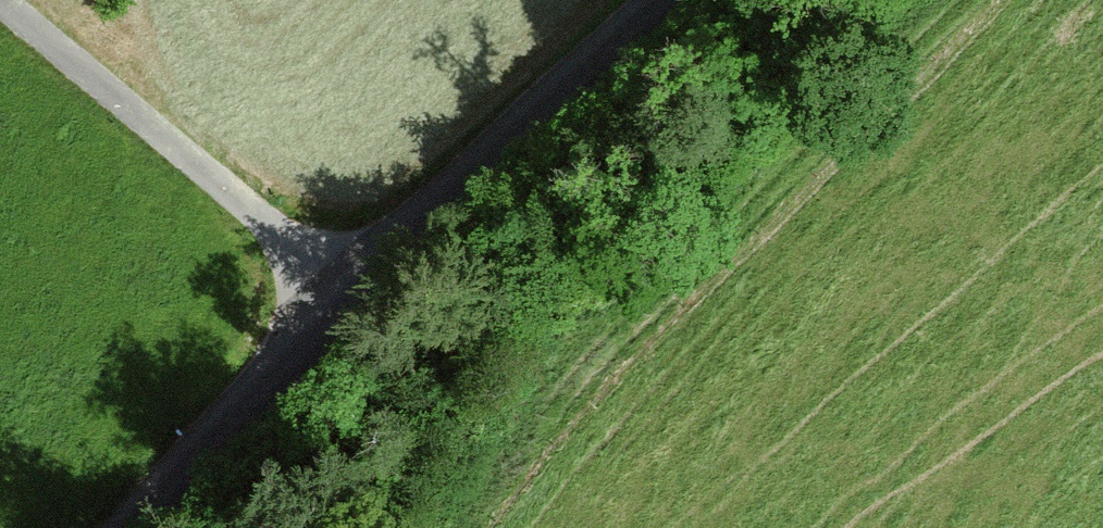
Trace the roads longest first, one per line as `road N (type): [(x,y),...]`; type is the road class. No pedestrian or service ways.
road 1 (tertiary): [(138,527),(344,300),(660,0)]
road 2 (track): [(474,527),(582,376),(974,0)]
road 3 (track): [(344,300),(2,0)]

